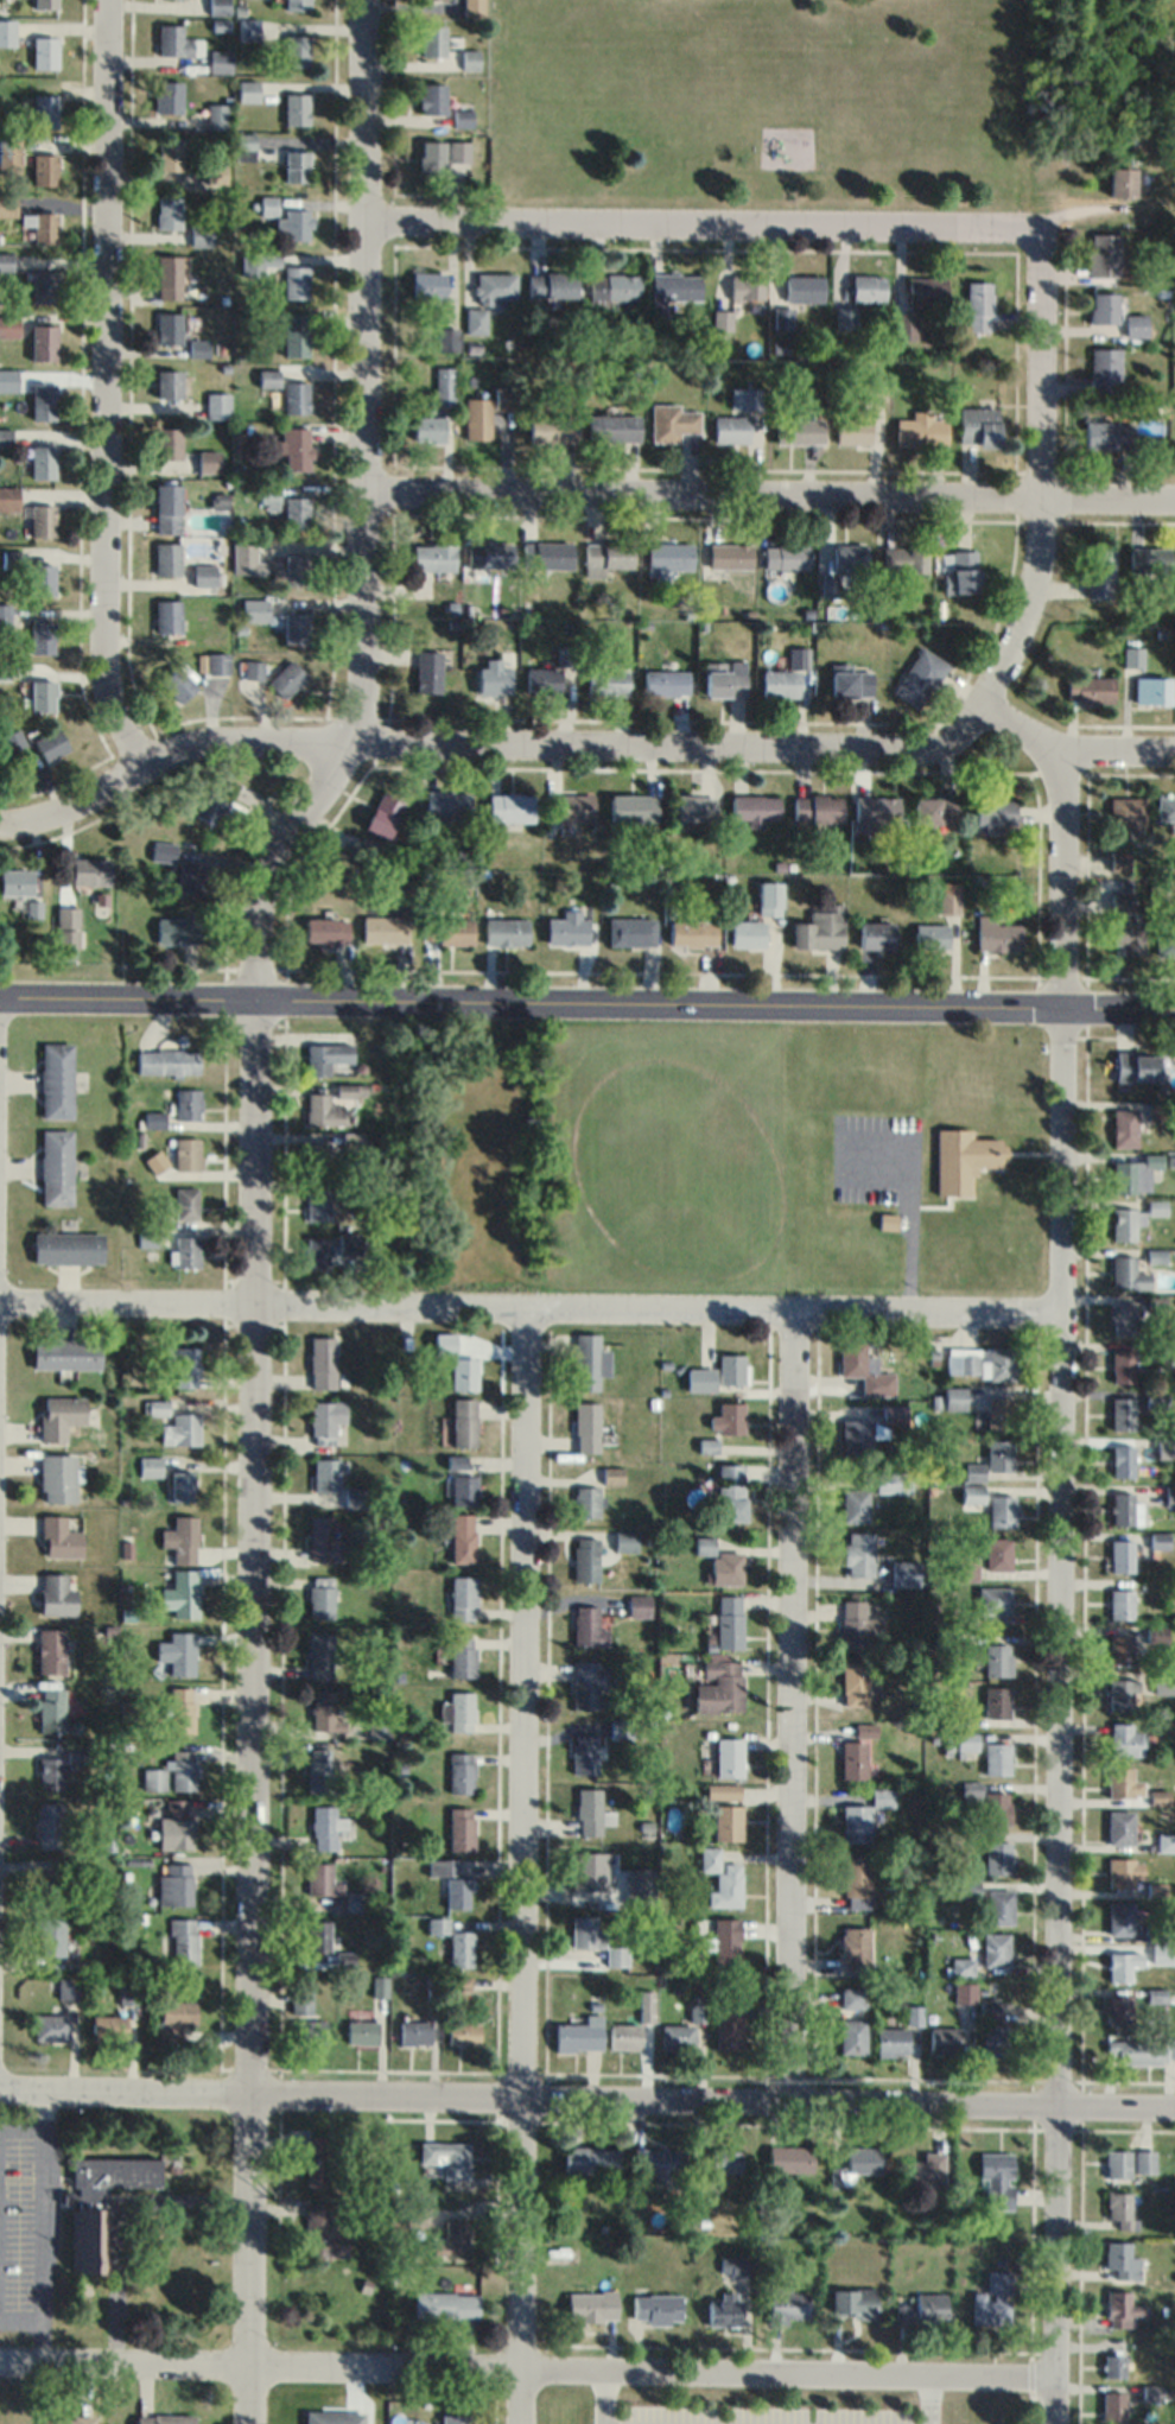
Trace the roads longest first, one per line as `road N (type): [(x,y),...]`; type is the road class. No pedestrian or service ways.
road 1 (residential): [(253,2423),(256,991),(277,865),(349,753),(366,677),(367,0)]
road 2 (residential): [(1055,2423),(1062,755)]
road 3 (residential): [(1174,2097),(0,2082)]
road 4 (tertiary): [(1174,1000),(0,985)]
road 5 (residential): [(521,2423),(526,1316)]
road 6 (residential): [(1061,1324),(0,1311)]
road 7 (residential): [(1055,2374),(0,2362)]
road 8 (residential): [(980,715),(965,737),(904,759),(218,751),(169,763),(59,819),(0,833)]
road 9 (residential): [(1174,507),(368,499)]
road 10 (residential): [(151,773),(120,718),(107,642),(108,0)]
road 11 (residential): [(789,2093),(798,1320)]
road 12 (residential): [(1043,230),(367,220)]
road 13 (residential): [(980,715),(1020,643),(1040,565),(1043,230)]
road 14 (residential): [(1174,763),(1062,755),(980,715)]

